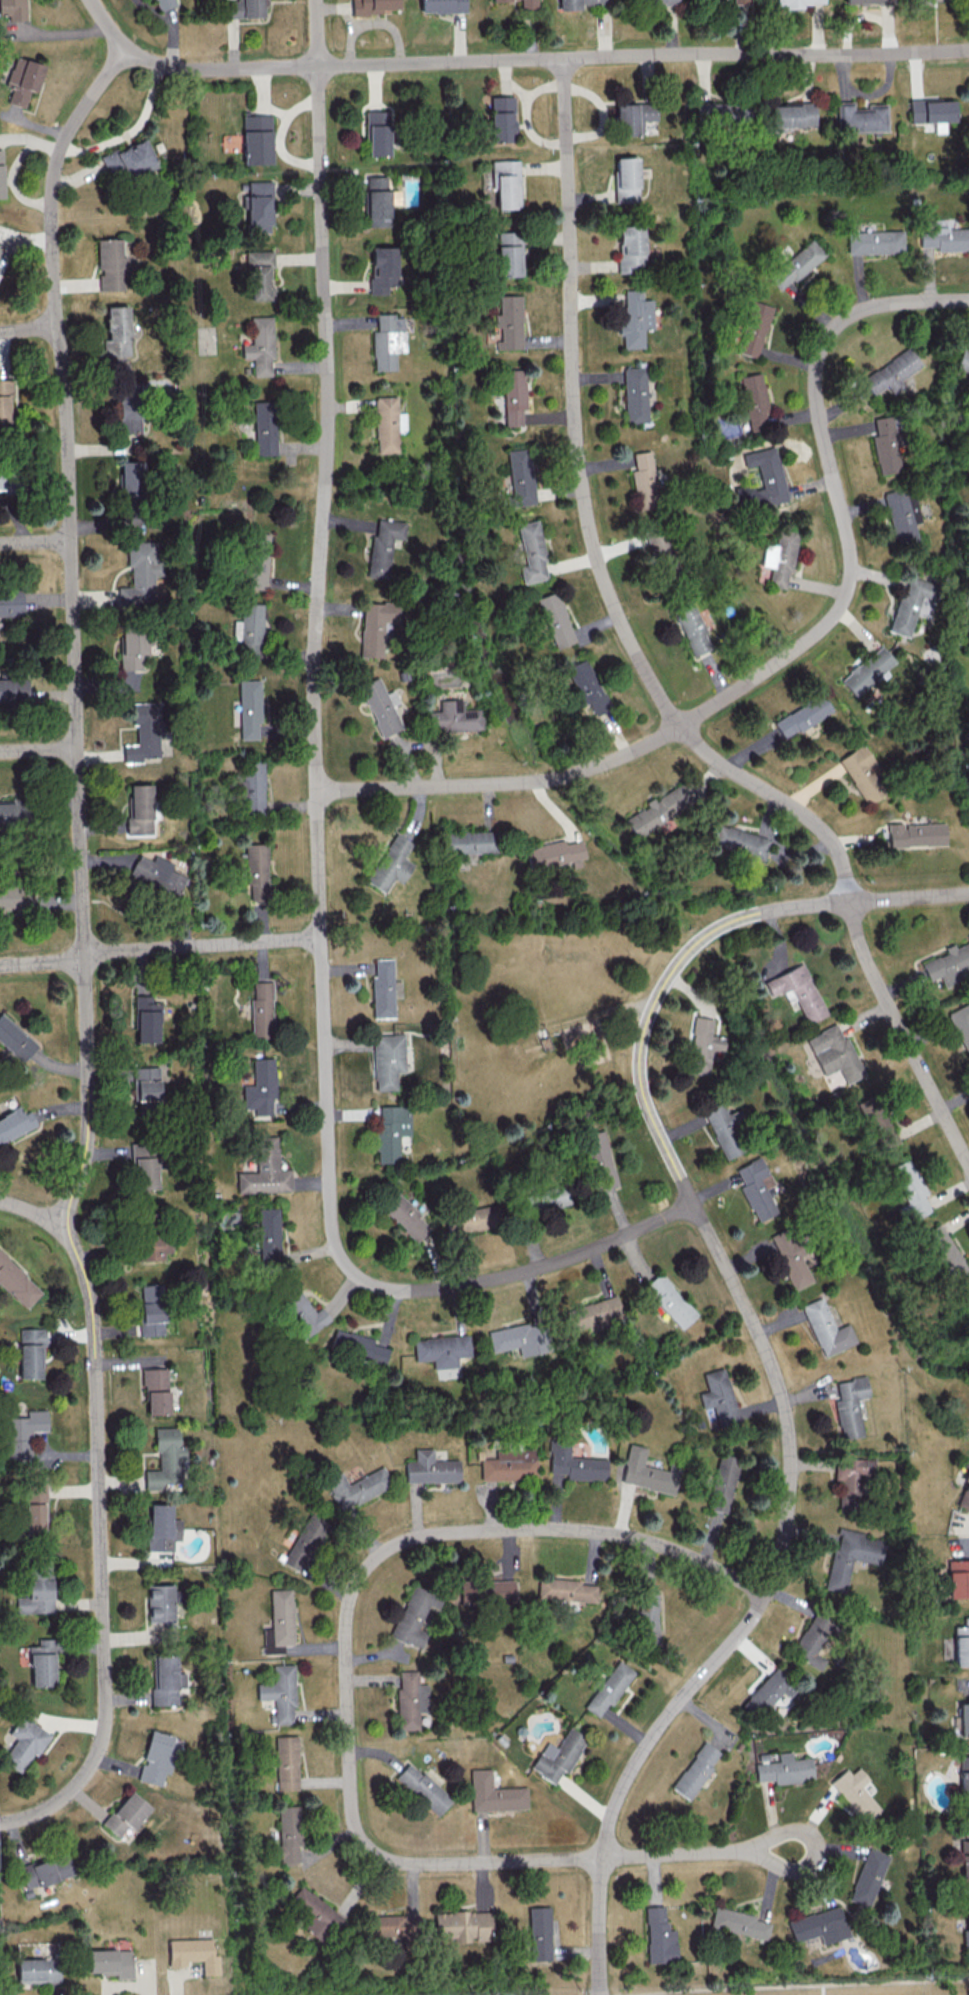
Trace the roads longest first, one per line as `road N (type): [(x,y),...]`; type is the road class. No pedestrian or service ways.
road 1 (residential): [(315,0),(327,443),(314,714),(334,1237),(359,1280),(434,1289),(574,1256),(691,1205)]
road 2 (residential): [(849,901),(719,926),(692,946),(661,990),(644,1033),(639,1073),(646,1102),(777,1375),(791,1469),(789,1518),(780,1562),(755,1615),(653,1738),(610,1819),(600,1994)]
road 3 (residential): [(129,47),(61,147),(53,177),(88,1120),(77,1185),(56,1227)]
road 4 (residential): [(766,1593),(662,1543),(525,1528),(448,1531),(392,1546),(365,1573),(348,1620),(351,1791),(364,1842),(379,1855),(482,1862),(748,1851)]
road 5 (residential): [(968,300),(863,311),(848,317),(820,354),(814,382),(850,576),(833,618),(771,668),(681,727),(592,769),(550,780),(317,791)]
road 6 (residential): [(968,49),(211,69),(147,60),(129,47)]
road 7 (residential): [(562,58),(582,497),(604,583),(681,727)]
road 8 (residential): [(56,1227),(74,1248),(94,1317),(107,1707),(102,1742),(85,1775),(35,1814),(0,1823)]
road 9 (residential): [(320,937),(0,962)]
road 10 (residential): [(849,901),(860,945),(968,1161)]
road 11 (residential): [(681,727),(744,780),(812,820),(837,851),(849,901)]
road 12 (residential): [(748,1851),(796,1873),(812,1866),(818,1849),(811,1833),(794,1827),(748,1851)]
road 13 (residential): [(968,893),(849,901)]

